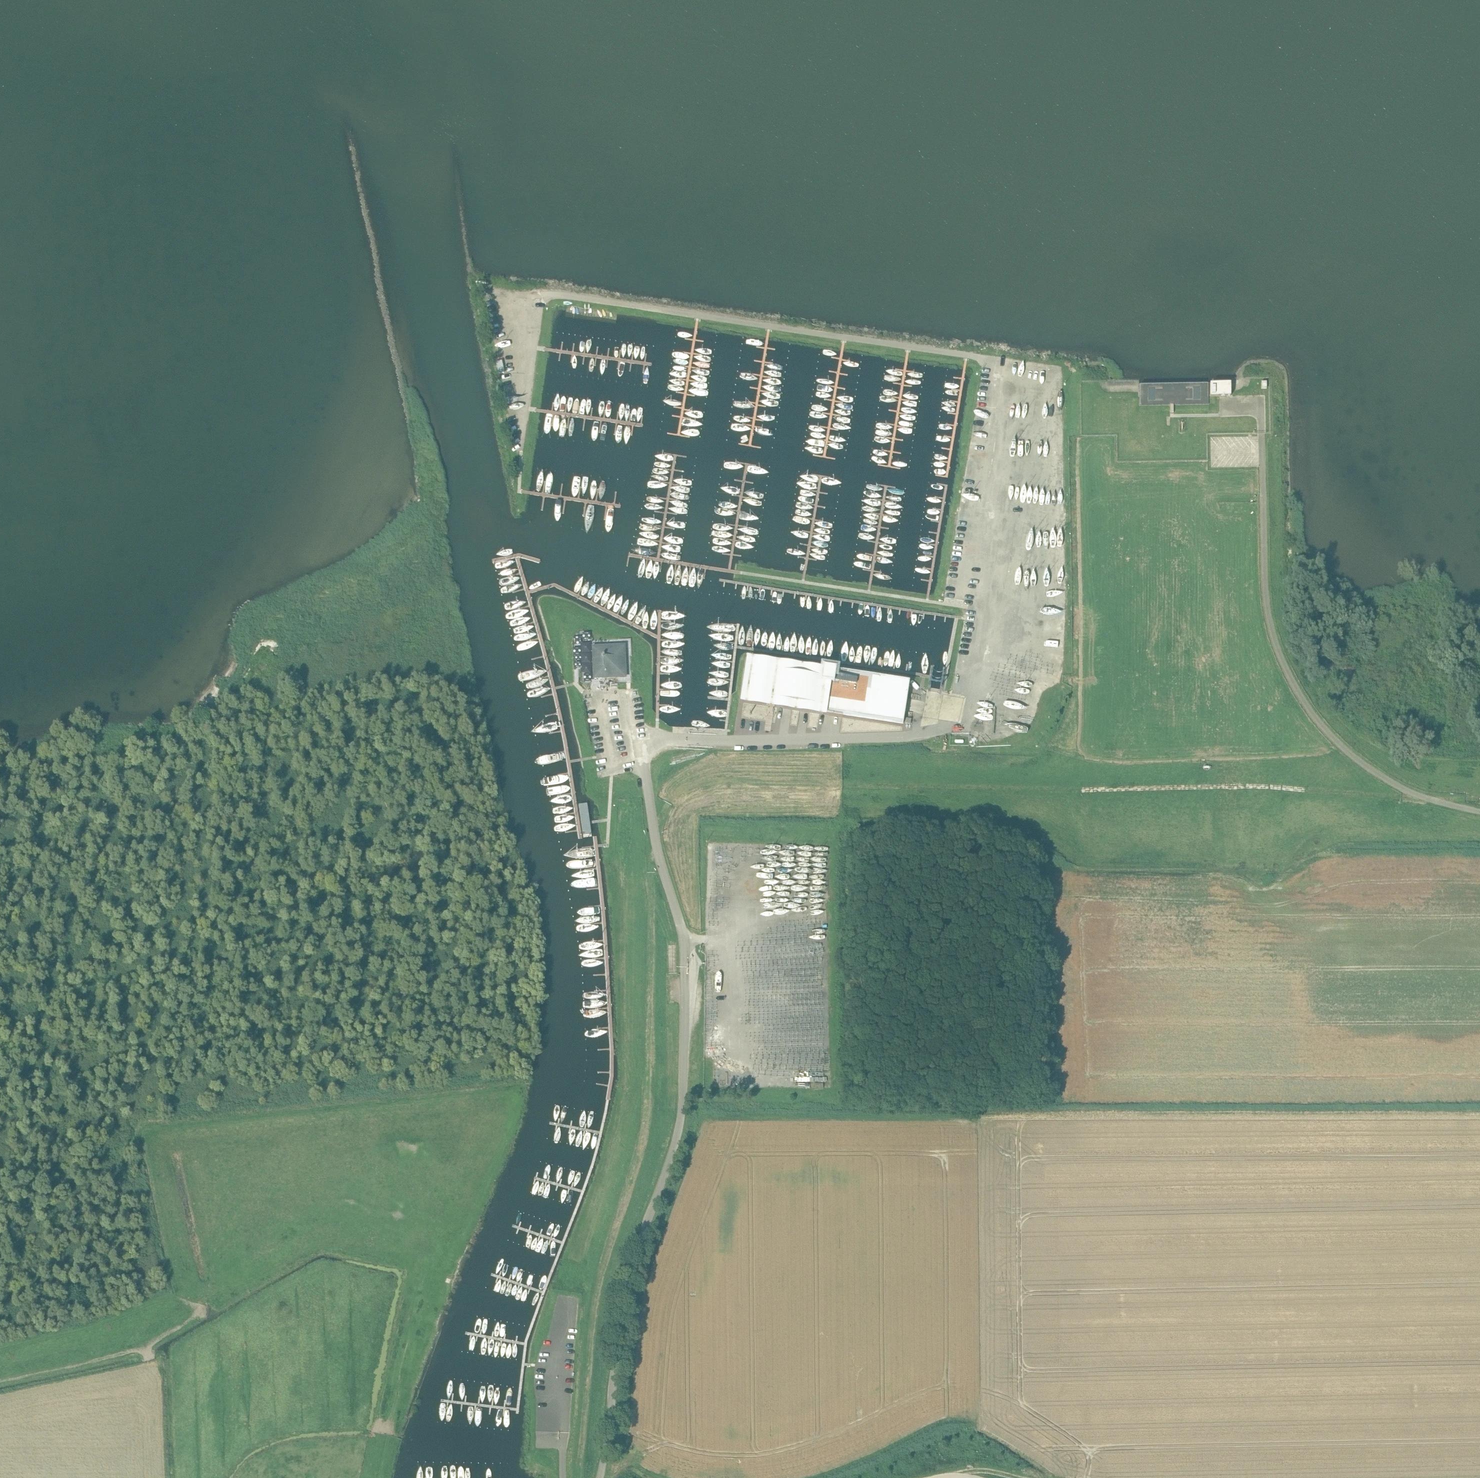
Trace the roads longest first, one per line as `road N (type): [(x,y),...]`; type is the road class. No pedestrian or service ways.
road 1 (track): [(1479,799),(693,782),(653,822),(648,1108),(597,1299),(579,1477)]
road 2 (unclassified): [(599,1477),(625,1295),(673,1153),(682,1097),(685,970),(646,754)]
road 3 (unclassified): [(1479,813),(1377,776),(1293,686),(1269,612),(1262,410),(1228,406)]

